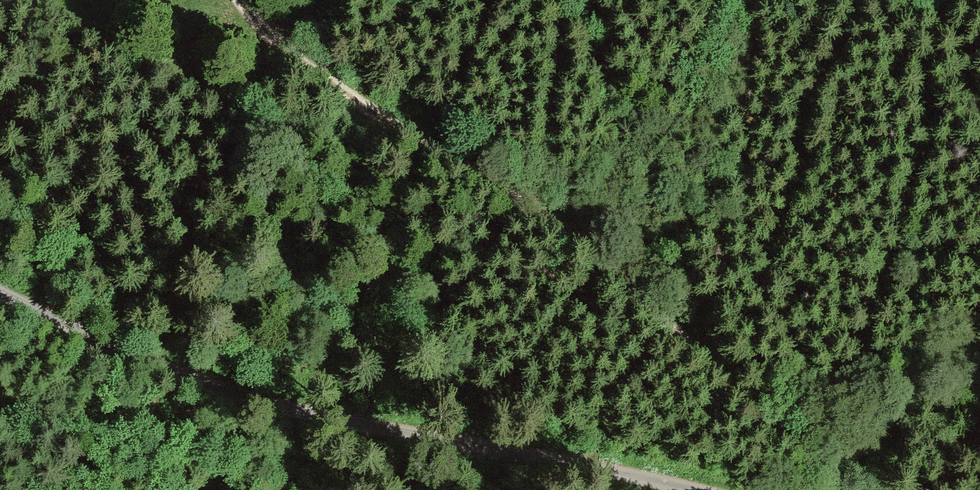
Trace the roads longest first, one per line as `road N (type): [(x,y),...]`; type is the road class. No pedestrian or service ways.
road 1 (track): [(239,0),(327,80),(450,163),(549,216),(829,465),(847,489)]
road 2 (unclassified): [(0,290),(94,335),(293,410),(427,445),(691,489)]

